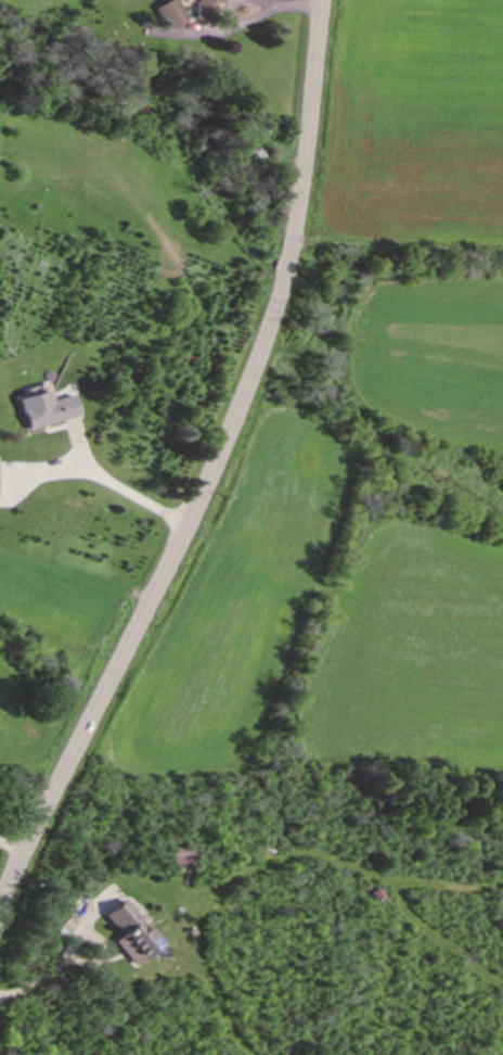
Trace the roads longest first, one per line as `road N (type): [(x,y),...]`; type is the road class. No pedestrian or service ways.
road 1 (residential): [(0,905),(184,523),(275,297),(300,200),(320,0)]

